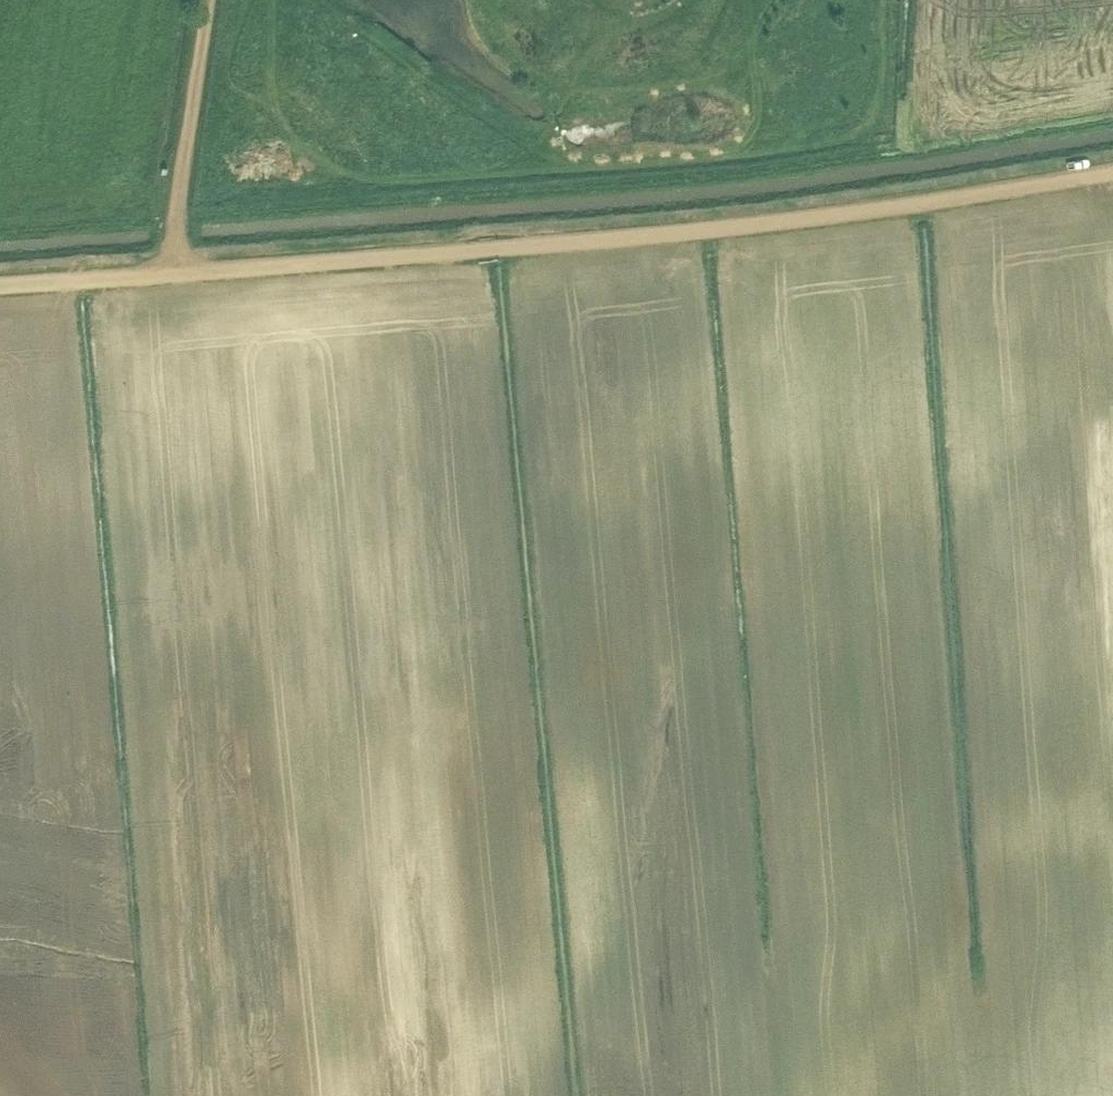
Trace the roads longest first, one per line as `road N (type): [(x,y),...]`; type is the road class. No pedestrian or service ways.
road 1 (track): [(179,268),(178,216),(208,0)]

